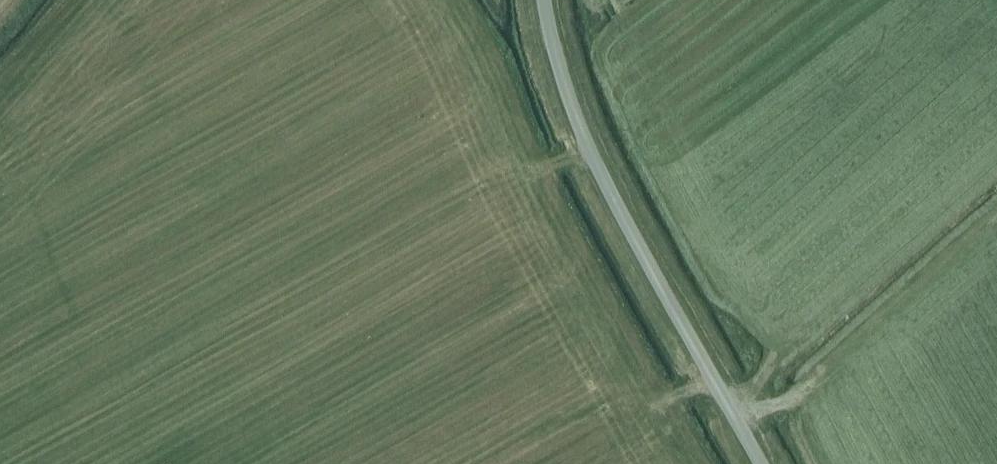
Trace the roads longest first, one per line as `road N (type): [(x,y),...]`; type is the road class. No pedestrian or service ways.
road 1 (unclassified): [(752,463),(585,178),(541,32),(542,0)]

